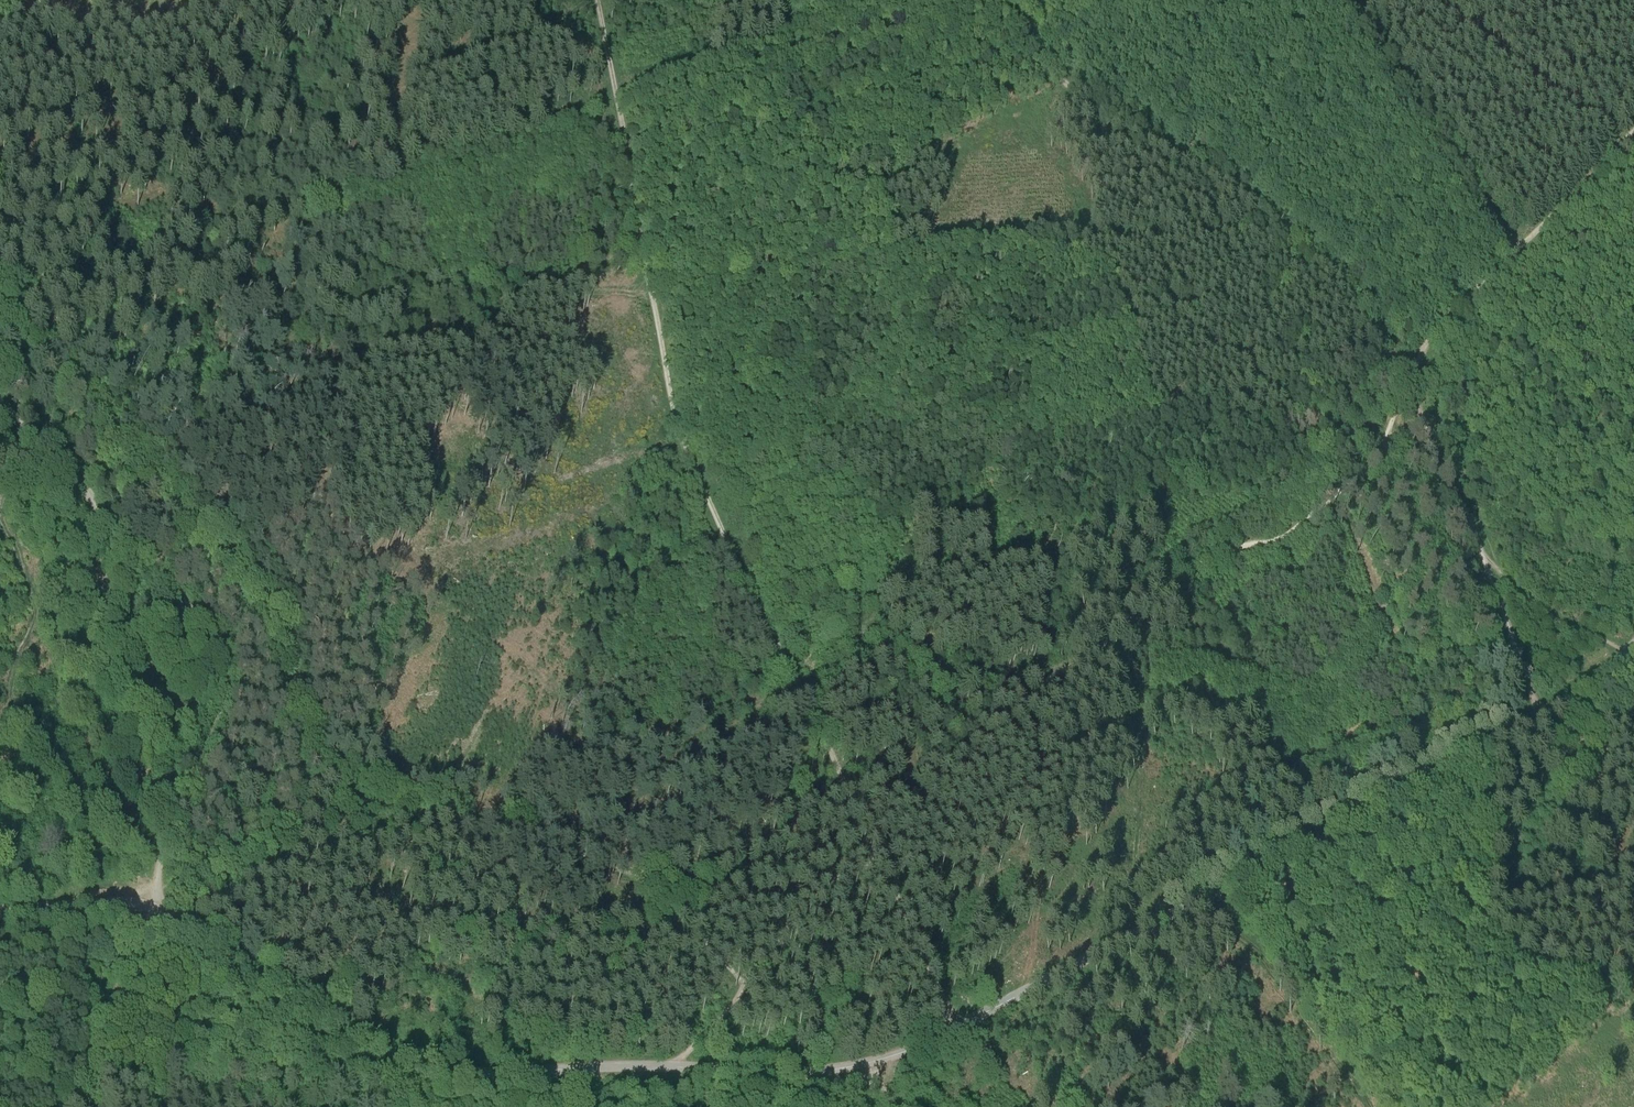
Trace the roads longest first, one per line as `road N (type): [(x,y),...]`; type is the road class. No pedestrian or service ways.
road 1 (track): [(600,0),(680,428),(956,1029)]
road 2 (track): [(1542,719),(1211,900),(901,1054),(793,1075),(670,1067)]
road 3 (track): [(152,910),(172,821),(219,732),(226,673),(215,638),(194,610),(138,565),(52,448),(0,403)]
road 4 (track): [(980,0),(1143,150),(1322,263),(1368,306),(1406,380)]
road 5 (track): [(670,1067),(461,1076),(370,1042),(152,910)]
road 6 (track): [(98,1106),(113,1006),(152,910)]
road 7 (track): [(1482,556),(1406,380)]
road 8 (track): [(1482,556),(1542,719)]
road 9 (track): [(1513,250),(1633,126)]
road 10 (track): [(1406,380),(1431,332),(1513,250)]
road 11 (track): [(152,910),(0,916)]

